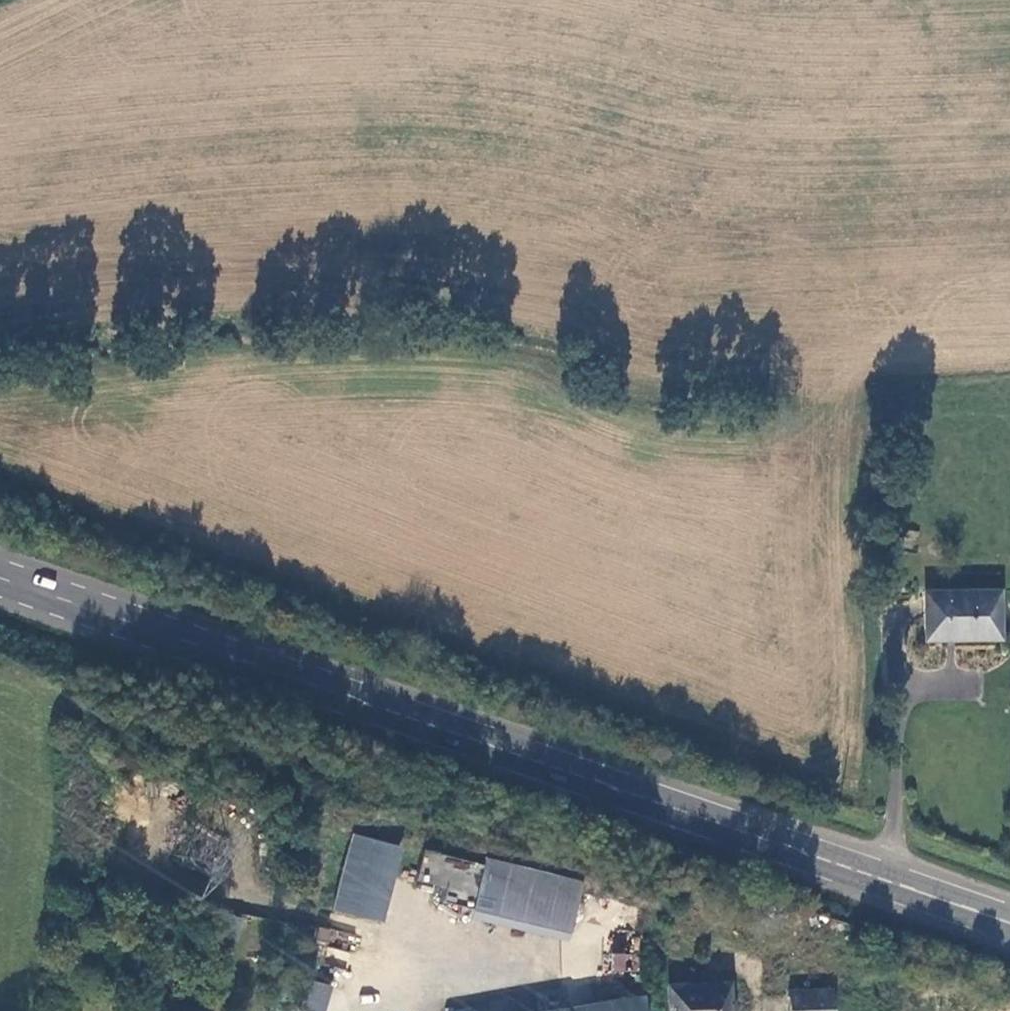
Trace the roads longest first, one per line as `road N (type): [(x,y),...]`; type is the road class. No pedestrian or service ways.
road 1 (primary): [(1009,918),(0,574)]

